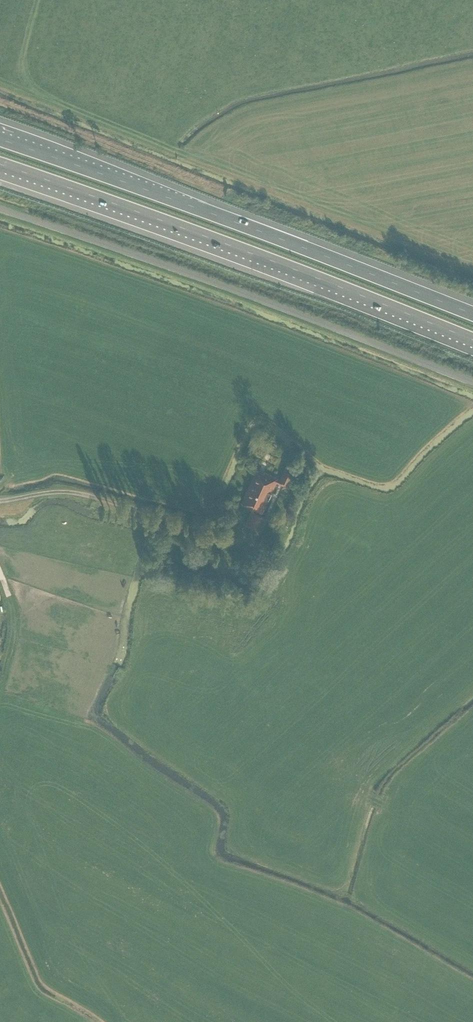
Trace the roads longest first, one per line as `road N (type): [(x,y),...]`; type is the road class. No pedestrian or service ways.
road 1 (motorway): [(0,166),(472,343)]
road 2 (motorway): [(472,314),(0,140)]
road 3 (unclassified): [(472,382),(0,209)]
road 4 (track): [(241,534),(216,536),(72,493),(0,502)]

